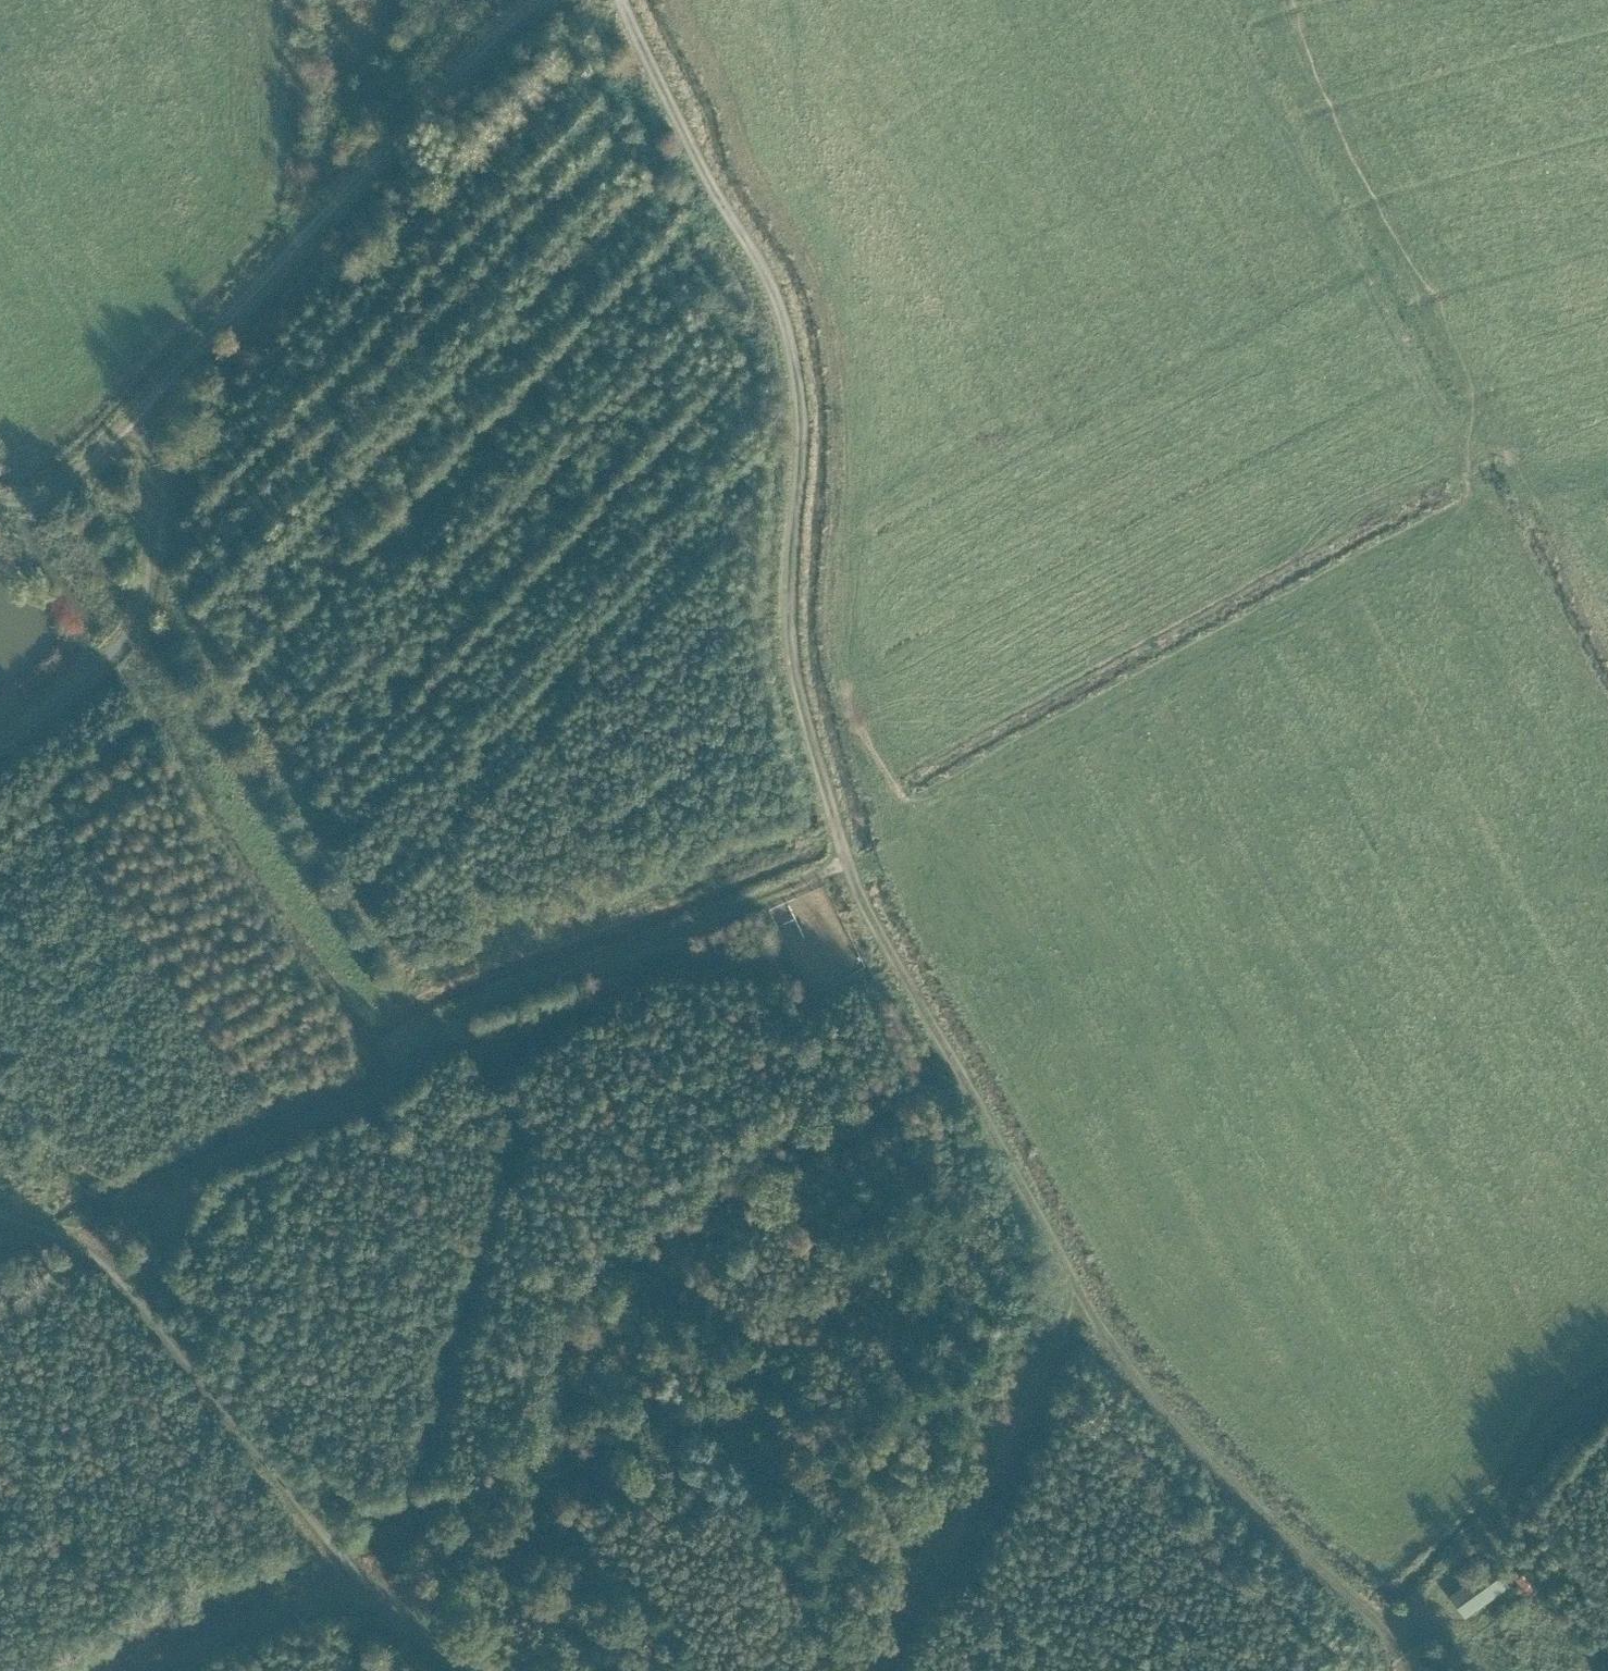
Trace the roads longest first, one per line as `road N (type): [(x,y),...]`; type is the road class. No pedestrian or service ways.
road 1 (track): [(538,0),(417,114),(89,466),(20,501),(0,498)]

